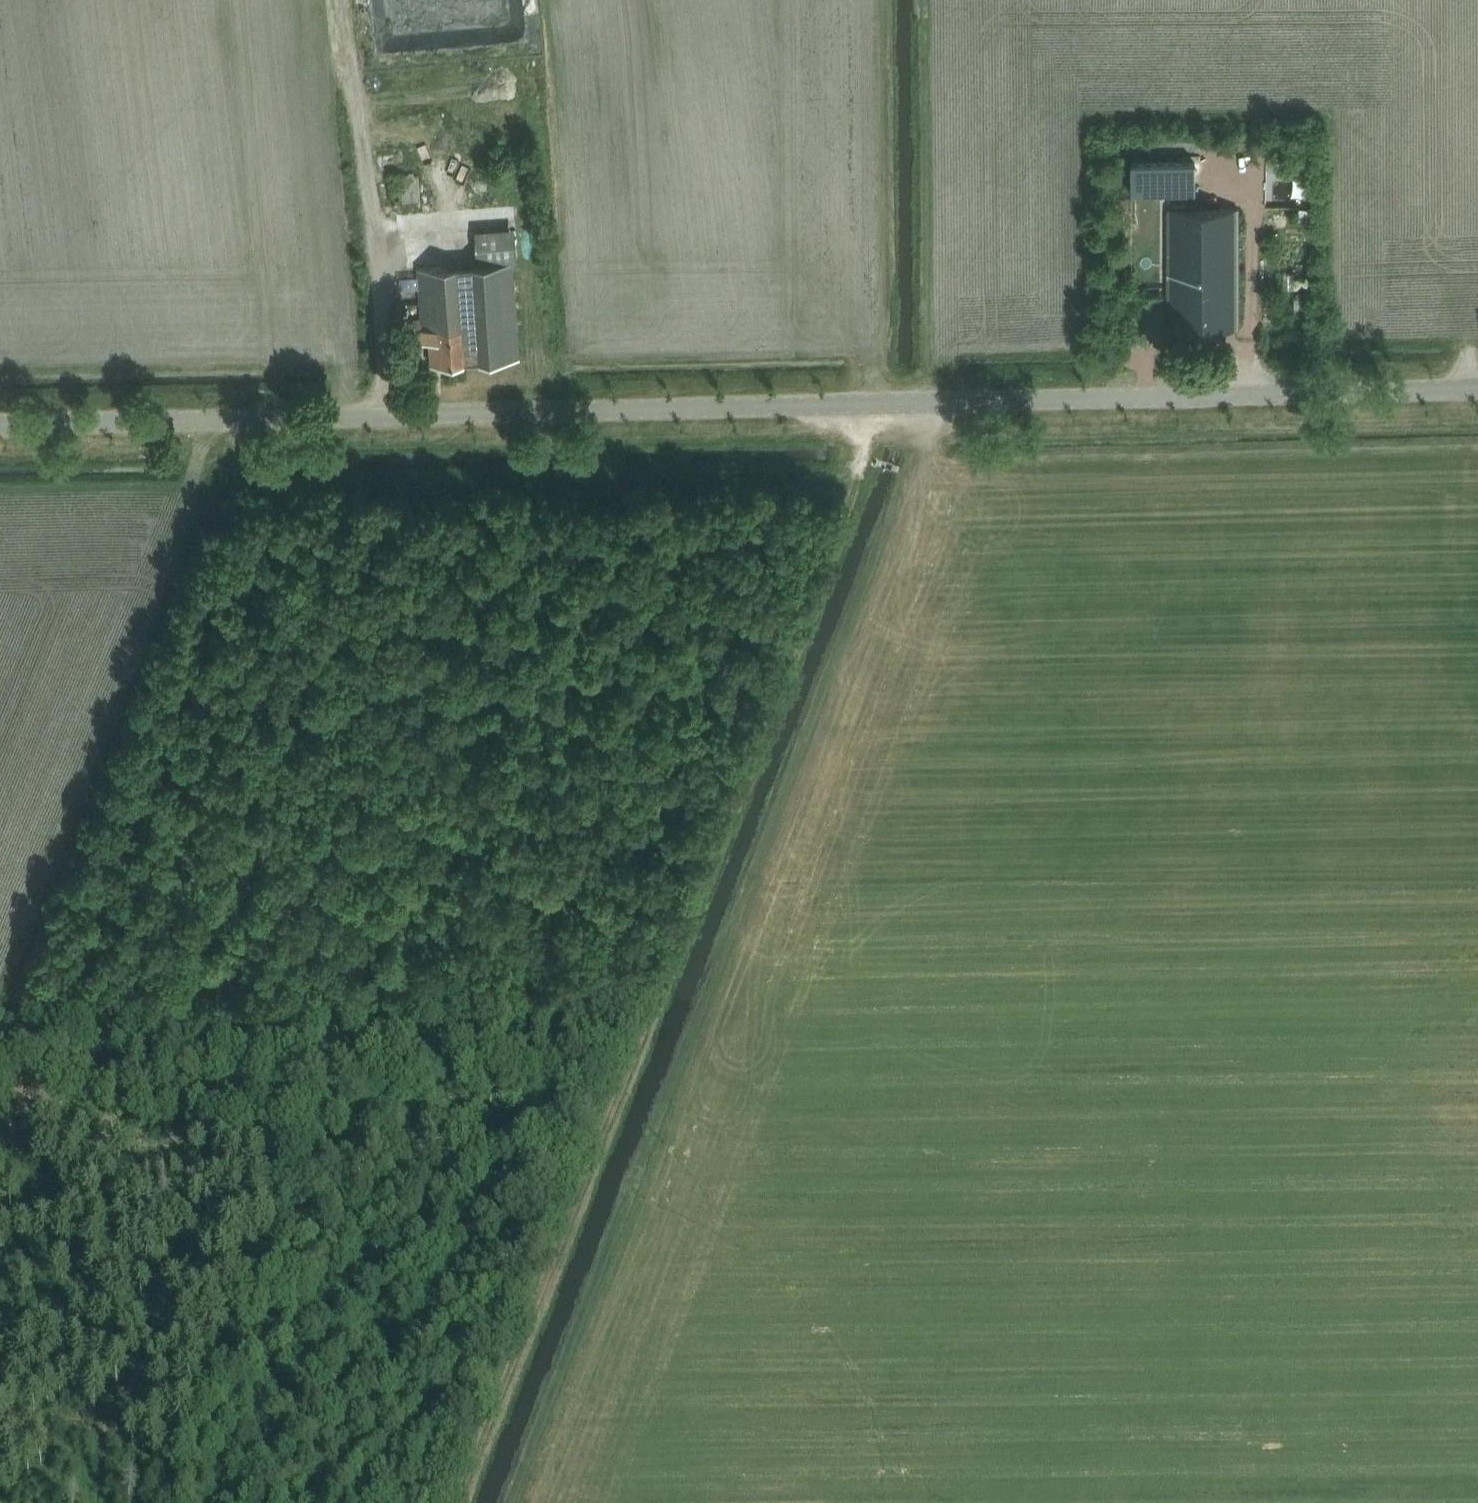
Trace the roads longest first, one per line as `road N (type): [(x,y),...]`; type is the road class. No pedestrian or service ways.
road 1 (unclassified): [(0,424),(1477,389)]

